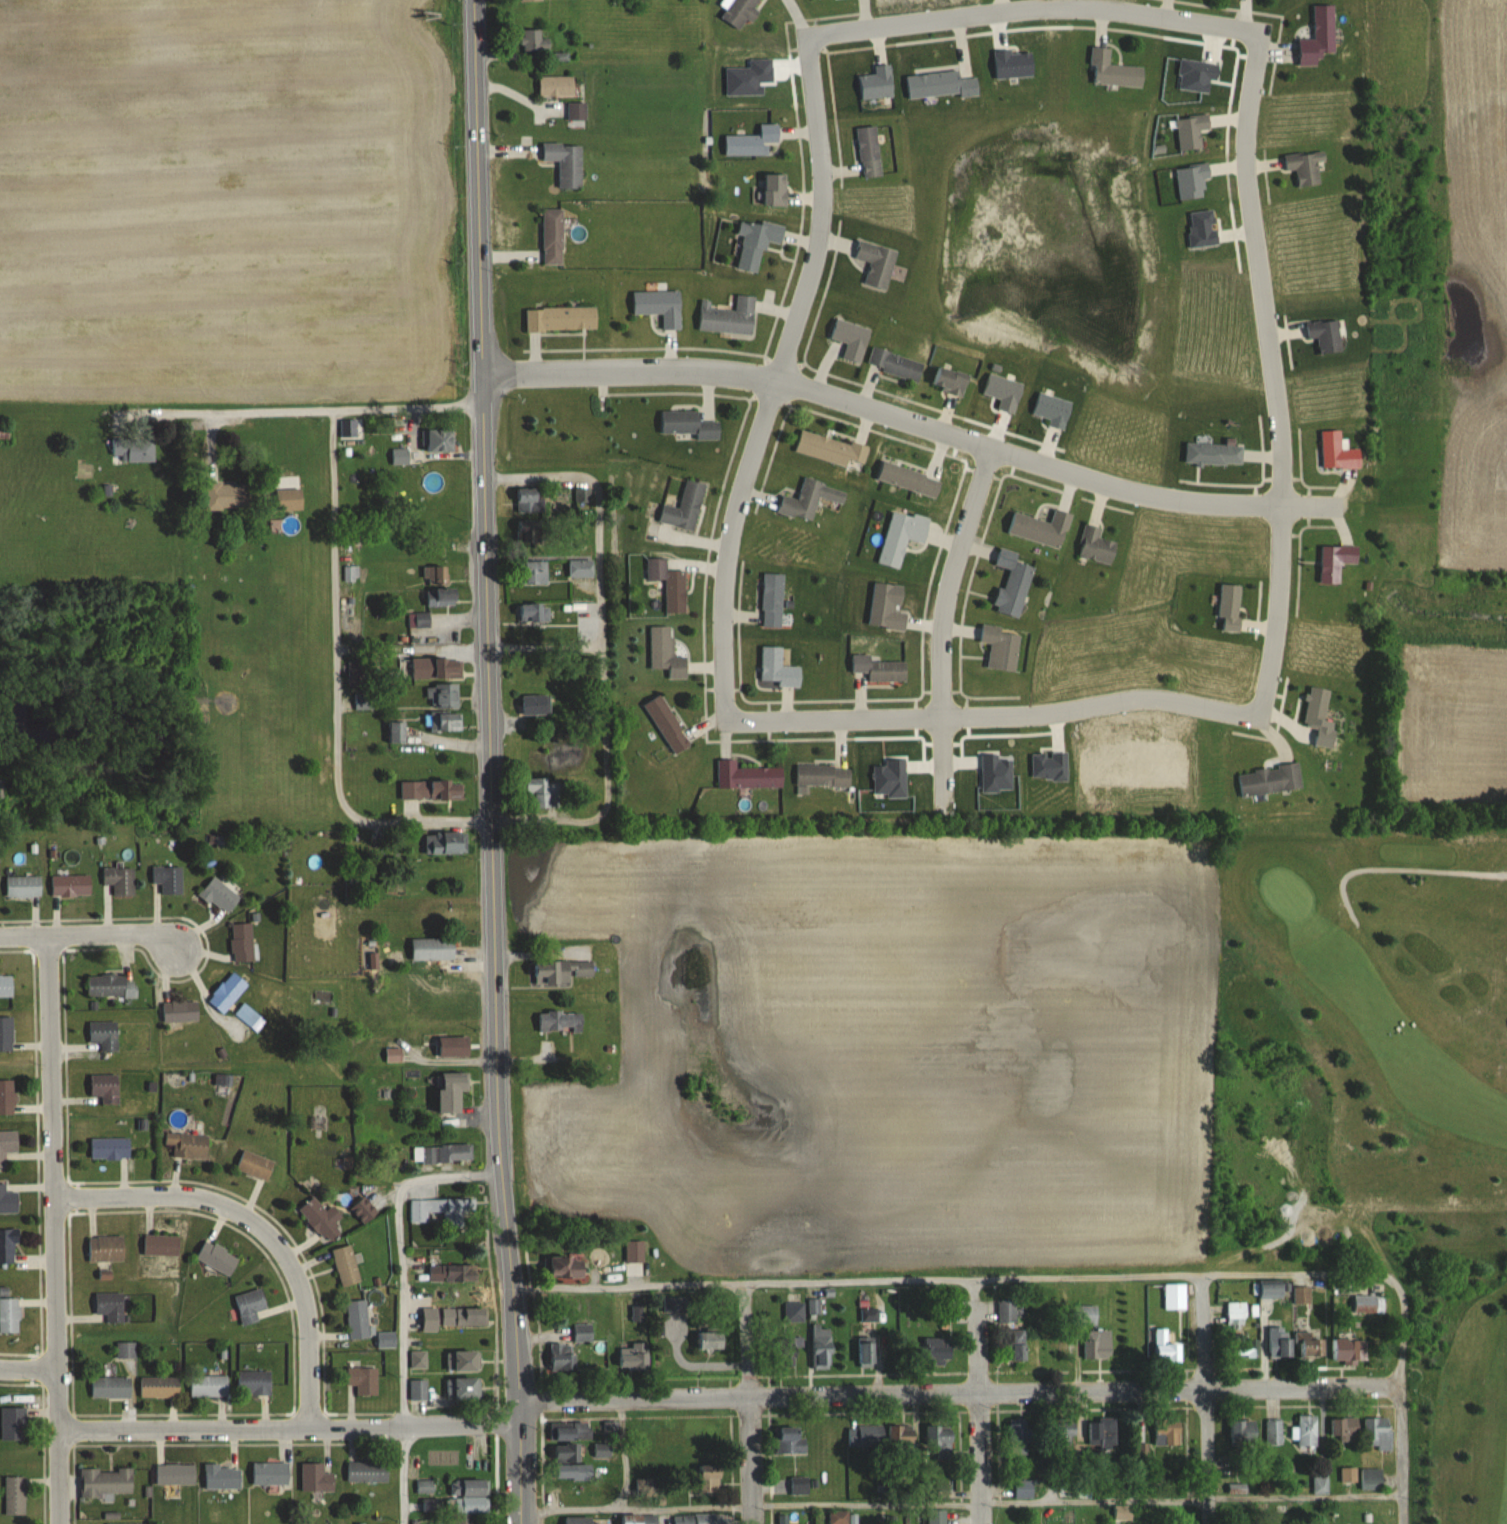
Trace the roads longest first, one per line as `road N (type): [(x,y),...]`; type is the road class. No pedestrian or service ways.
road 1 (residential): [(1284,504),(1248,178),(1259,34),(1122,12),(1018,9),(808,36),(823,203),(780,383),(732,527),(725,719),(1008,715),(1162,698),(1258,714),(1273,664),(1284,504)]
road 2 (primary): [(520,1523),(499,1132),(476,0)]
road 3 (residential): [(483,376),(718,373),(780,383),(1157,498),(1344,506)]
road 4 (residential): [(1395,1383),(519,1405)]
road 5 (residential): [(60,1523),(50,937)]
road 6 (residential): [(62,1431),(519,1424)]
road 7 (residential): [(58,1198),(181,1198),(223,1206),(262,1229),(286,1254),(302,1290),(310,1429)]
road 8 (residential): [(997,451),(942,624),(944,810)]
road 9 (residential): [(1211,1523),(1200,1278)]
road 10 (residential): [(981,1523),(979,1279)]
road 11 (residential): [(752,1523),(746,1281)]
road 12 (residential): [(0,939),(156,934),(177,949)]

